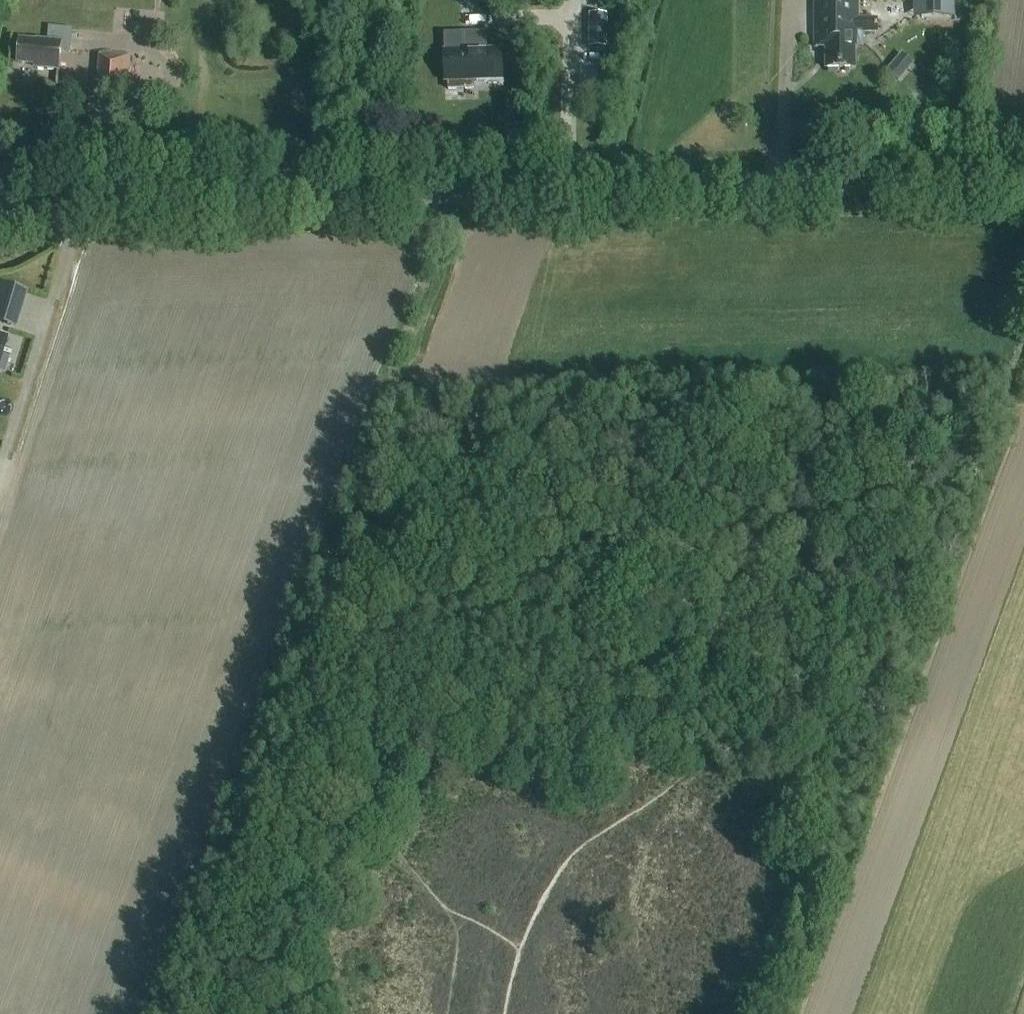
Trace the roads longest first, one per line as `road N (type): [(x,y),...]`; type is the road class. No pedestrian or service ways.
road 1 (tertiary): [(0,201),(1023,178)]

